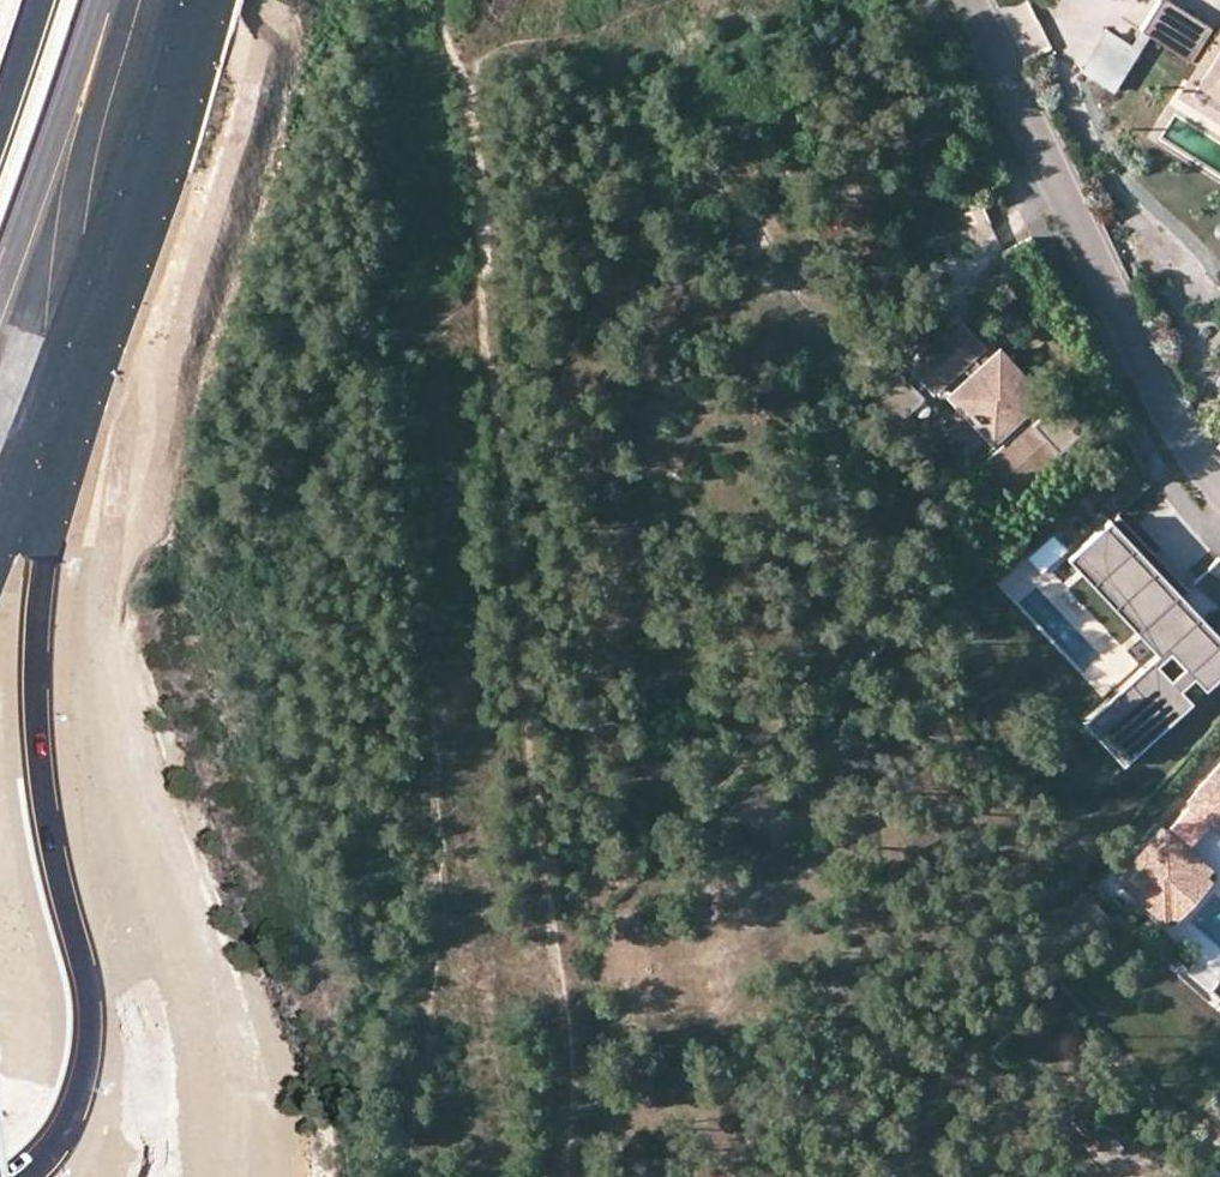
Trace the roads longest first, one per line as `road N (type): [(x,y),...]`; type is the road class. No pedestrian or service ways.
road 1 (track): [(563,1176),(565,1029),(469,79),(452,0)]
road 2 (primary): [(111,250),(51,512),(34,667),(34,767),(79,1019),(61,1089),(0,1170)]
road 3 (tertiary): [(1219,487),(1171,411),(973,0)]
road 4 (primary): [(123,0),(0,342)]
road 5 (primary): [(0,540),(111,250)]
road 6 (primary): [(192,0),(111,250)]
road 7 (primary): [(42,0),(0,129)]

